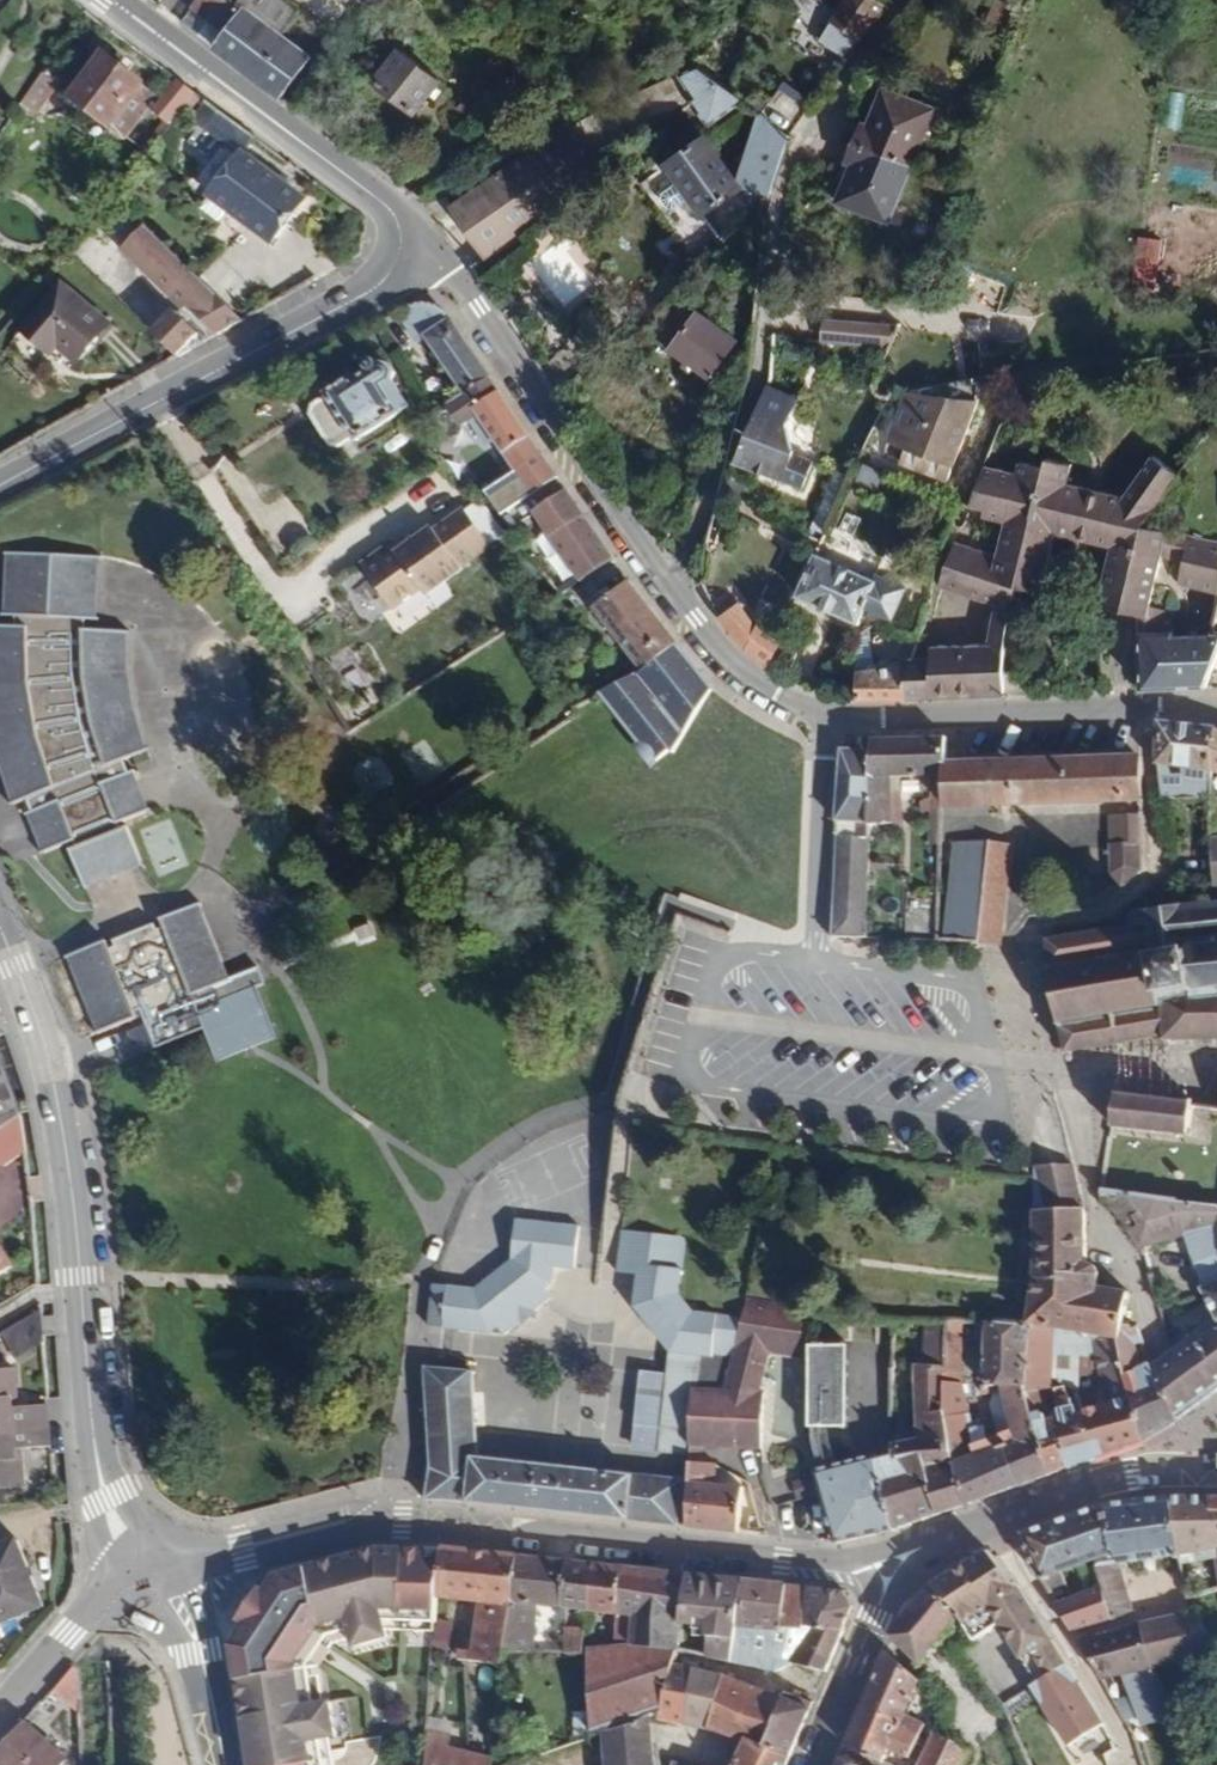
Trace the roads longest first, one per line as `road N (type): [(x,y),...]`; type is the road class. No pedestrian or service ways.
road 1 (primary): [(886,1562),(403,1523),(155,1576)]
road 2 (tertiary): [(0,927),(47,1059),(70,1166),(104,1499),(155,1576)]
road 3 (residential): [(680,594),(757,389),(776,211),(812,122),(901,0)]
road 4 (residential): [(1044,1061),(997,1060),(978,986),(814,969),(818,714)]
road 5 (tertiary): [(403,226),(407,246),(382,286),(0,486)]
road 6 (tertiary): [(680,594),(451,275),(403,226)]
road 7 (residential): [(1196,1436),(1044,1061)]
road 8 (tertiary): [(1216,718),(1151,711),(880,722),(818,714)]
road 9 (tertiary): [(403,226),(368,192),(107,0)]
road 10 (residential): [(985,1524),(1118,1734),(1126,1764)]
road 11 (primary): [(817,1764),(889,1584),(886,1562)]
road 12 (primary): [(1186,1471),(1135,1476),(985,1524)]
road 13 (secondary): [(155,1576),(105,1601),(0,1712)]
road 14 (primary): [(155,1576),(199,1653),(221,1764)]
road 15 (tertiary): [(818,714),(761,681),(680,594)]
road 16 (residential): [(1216,1058),(1044,1061)]

